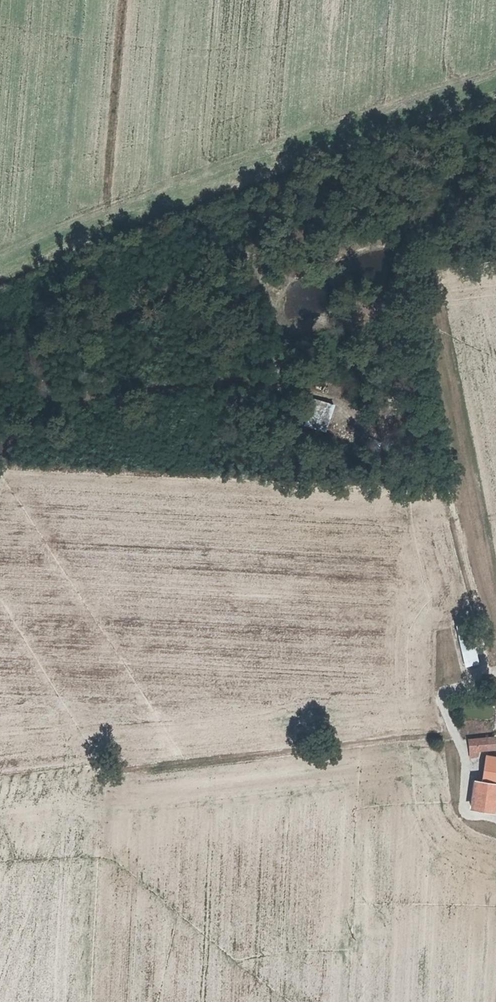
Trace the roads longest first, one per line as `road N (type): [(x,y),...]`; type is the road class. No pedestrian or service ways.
road 1 (track): [(495,678),(448,483)]

